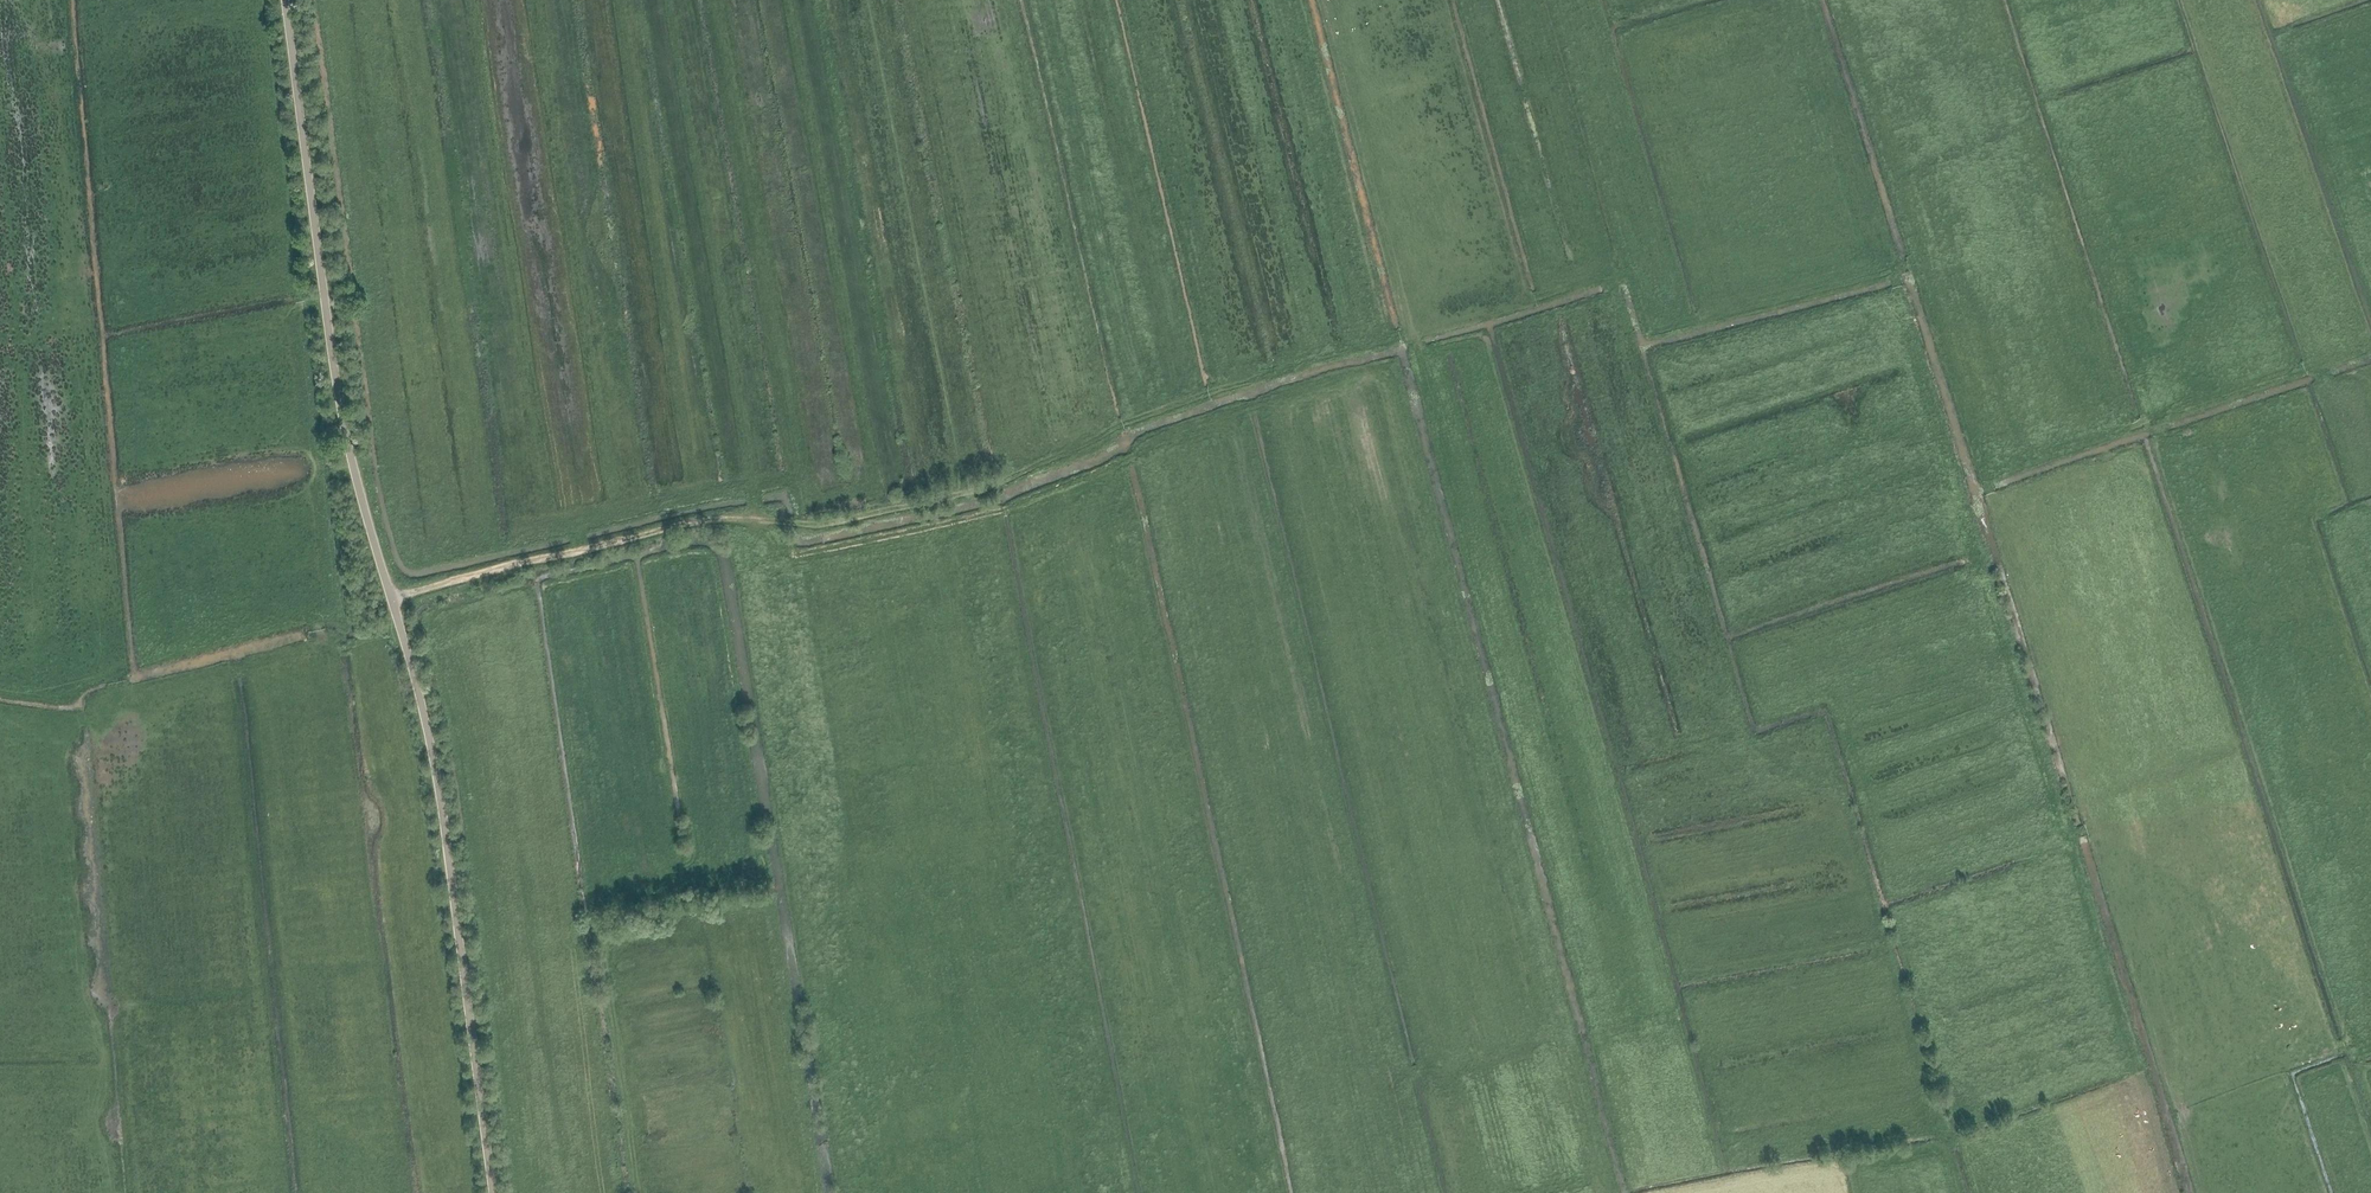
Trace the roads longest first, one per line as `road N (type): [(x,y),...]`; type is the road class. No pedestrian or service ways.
road 1 (unclassified): [(494,1192),(430,743),(336,384),(285,0)]
road 2 (track): [(762,517),(773,539),(800,557),(1010,512),(1185,432),(1395,375)]
road 3 (track): [(391,600),(708,519),(762,517)]
road 4 (track): [(762,517),(834,525),(962,493)]

